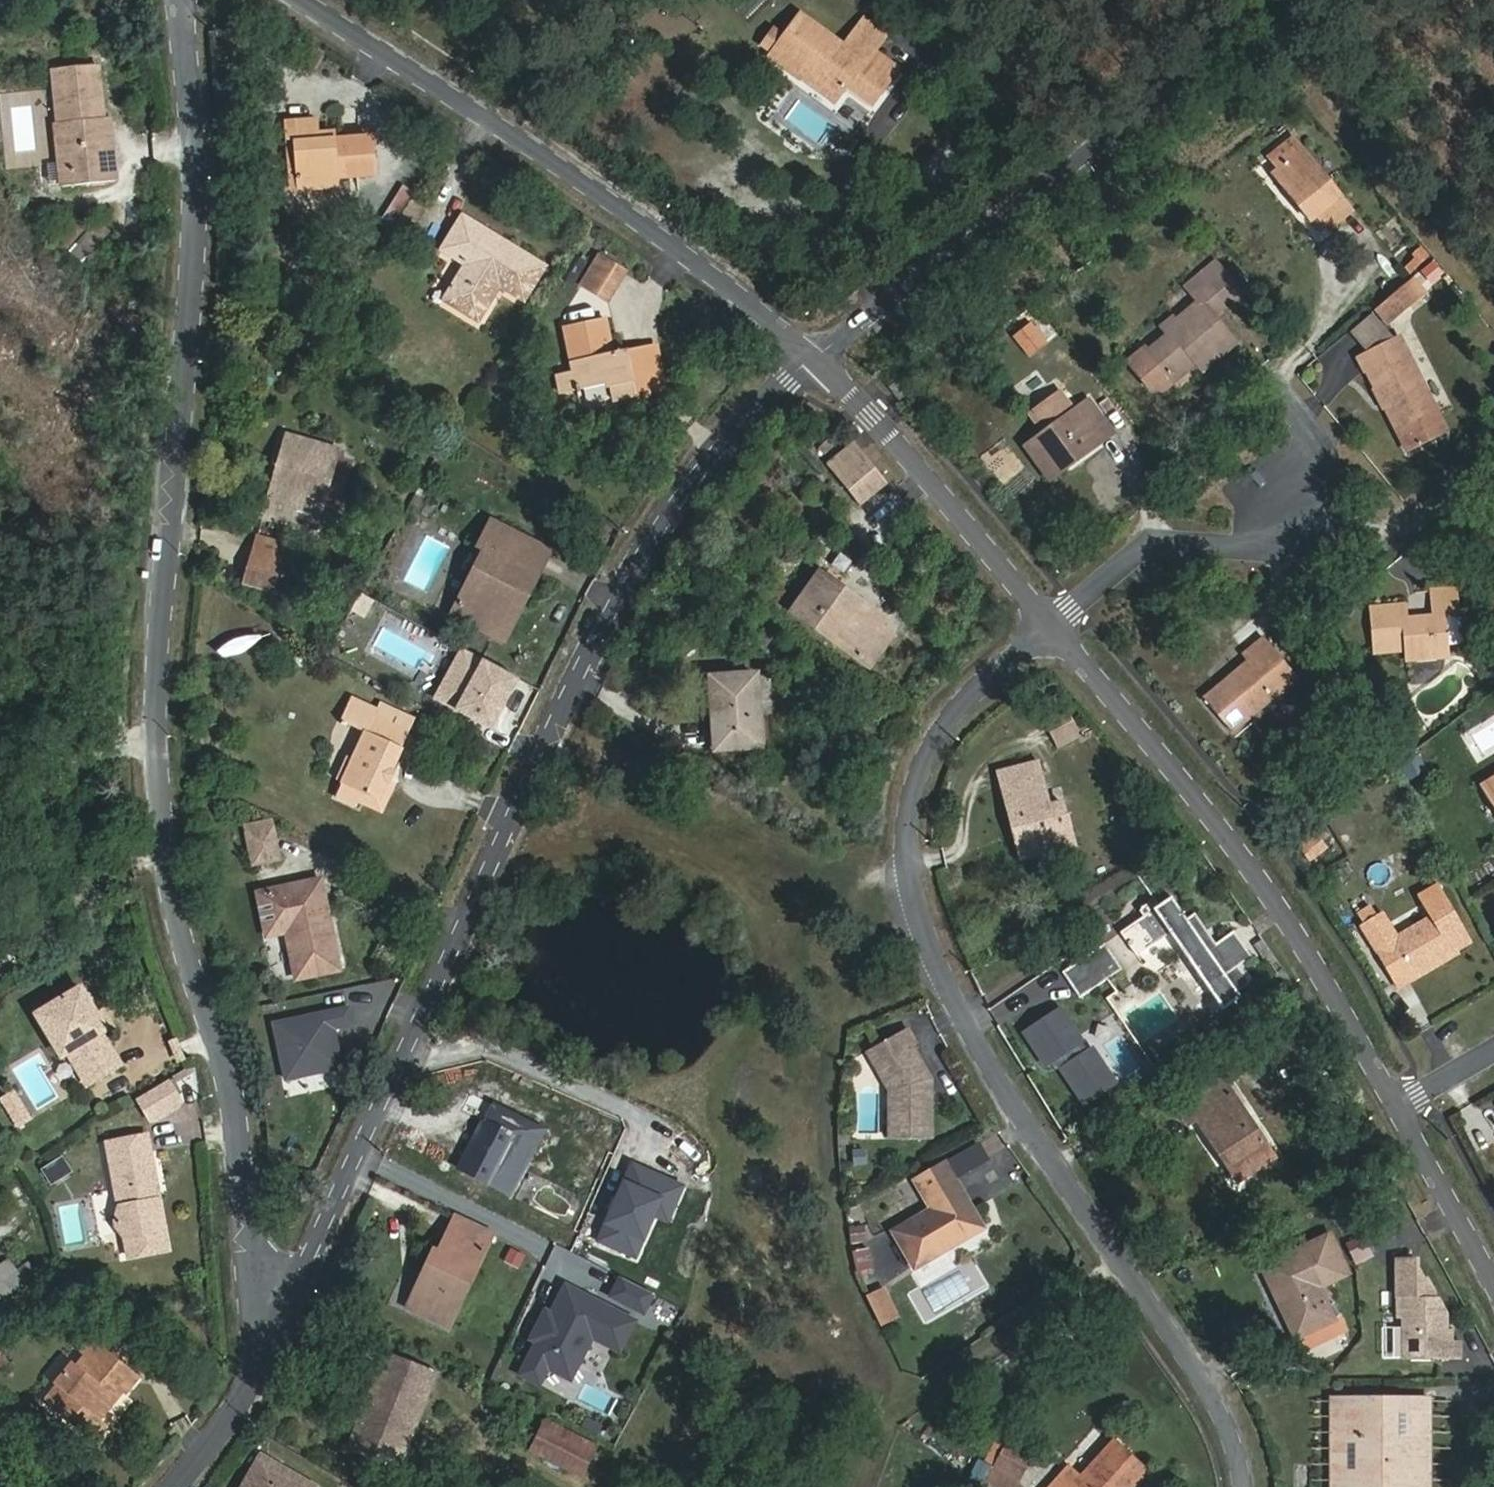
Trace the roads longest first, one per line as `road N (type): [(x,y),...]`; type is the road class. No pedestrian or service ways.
road 1 (residential): [(281,1315),(248,1257),(226,1067),(175,911),(161,813),(156,652),(196,178),(179,0)]
road 2 (tertiary): [(281,1315),(621,590),(680,491),(820,352)]
road 3 (residential): [(1230,1486),(1233,1454),(1160,1307),(1015,1106),(933,962),(908,883),(914,792),(955,710),(1054,625)]
road 4 (tertiary): [(820,352),(545,155),(307,0)]
road 5 (tertiary): [(1398,1100),(1299,931),(1054,625)]
road 6 (unclassified): [(820,352),(1284,0)]
road 7 (residential): [(1283,393),(1324,445),(1298,495),(1249,546),(1141,546),(1054,625)]
road 8 (tertiary): [(1054,625),(820,352)]
road 9 (tertiary): [(1493,1280),(1398,1100)]
road 10 (tertiary): [(179,1486),(281,1315)]

